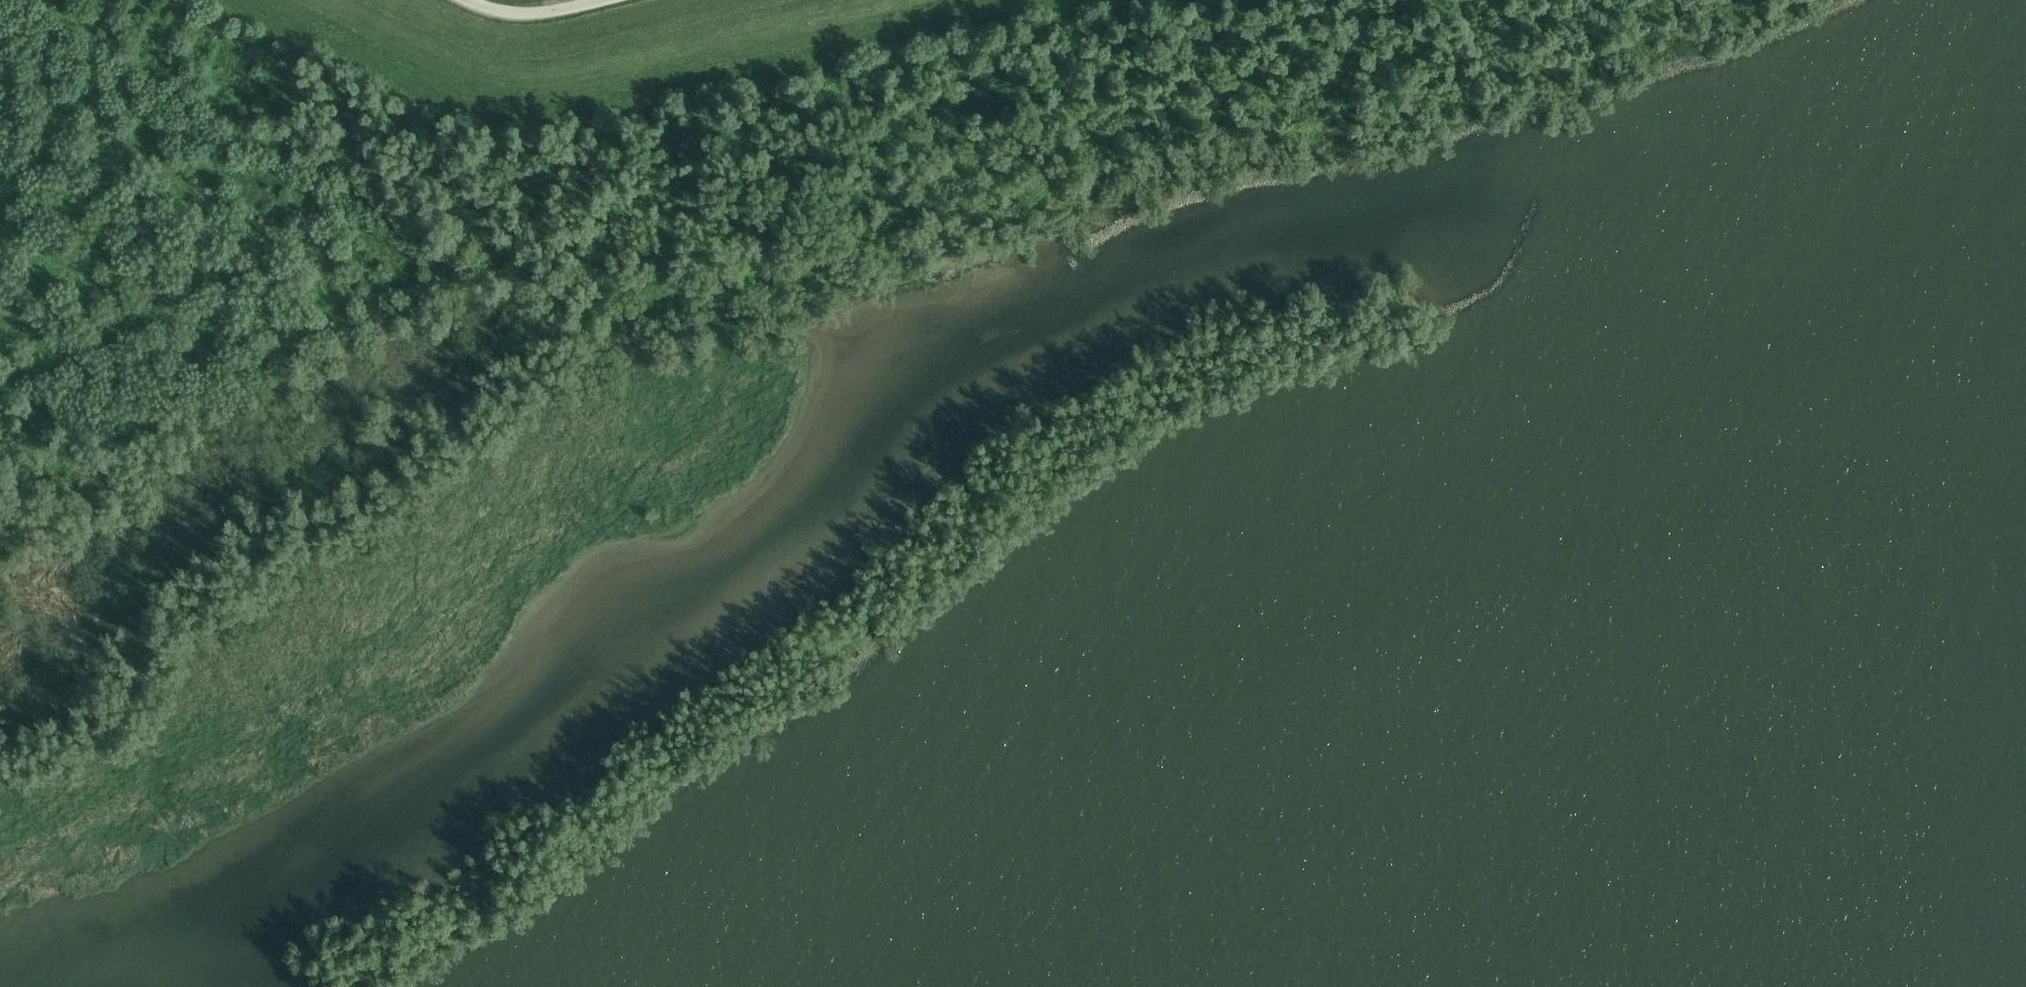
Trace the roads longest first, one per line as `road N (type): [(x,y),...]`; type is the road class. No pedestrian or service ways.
road 1 (unclassified): [(460,0),(515,17),(614,0)]

